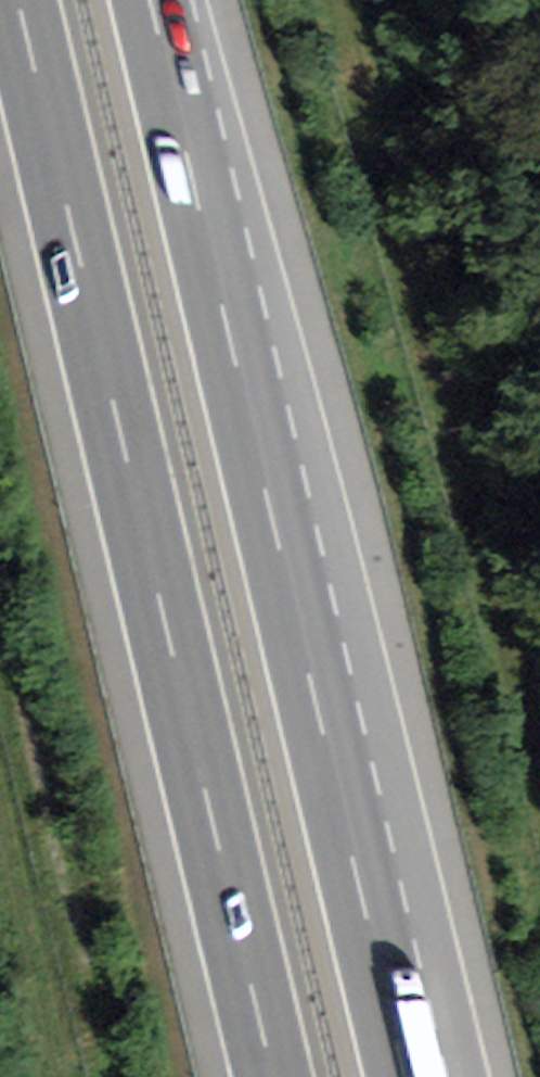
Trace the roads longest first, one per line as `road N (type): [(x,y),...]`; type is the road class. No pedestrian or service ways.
road 1 (motorway): [(400,1076),(145,0)]
road 2 (motorway): [(14,0),(268,1076)]

